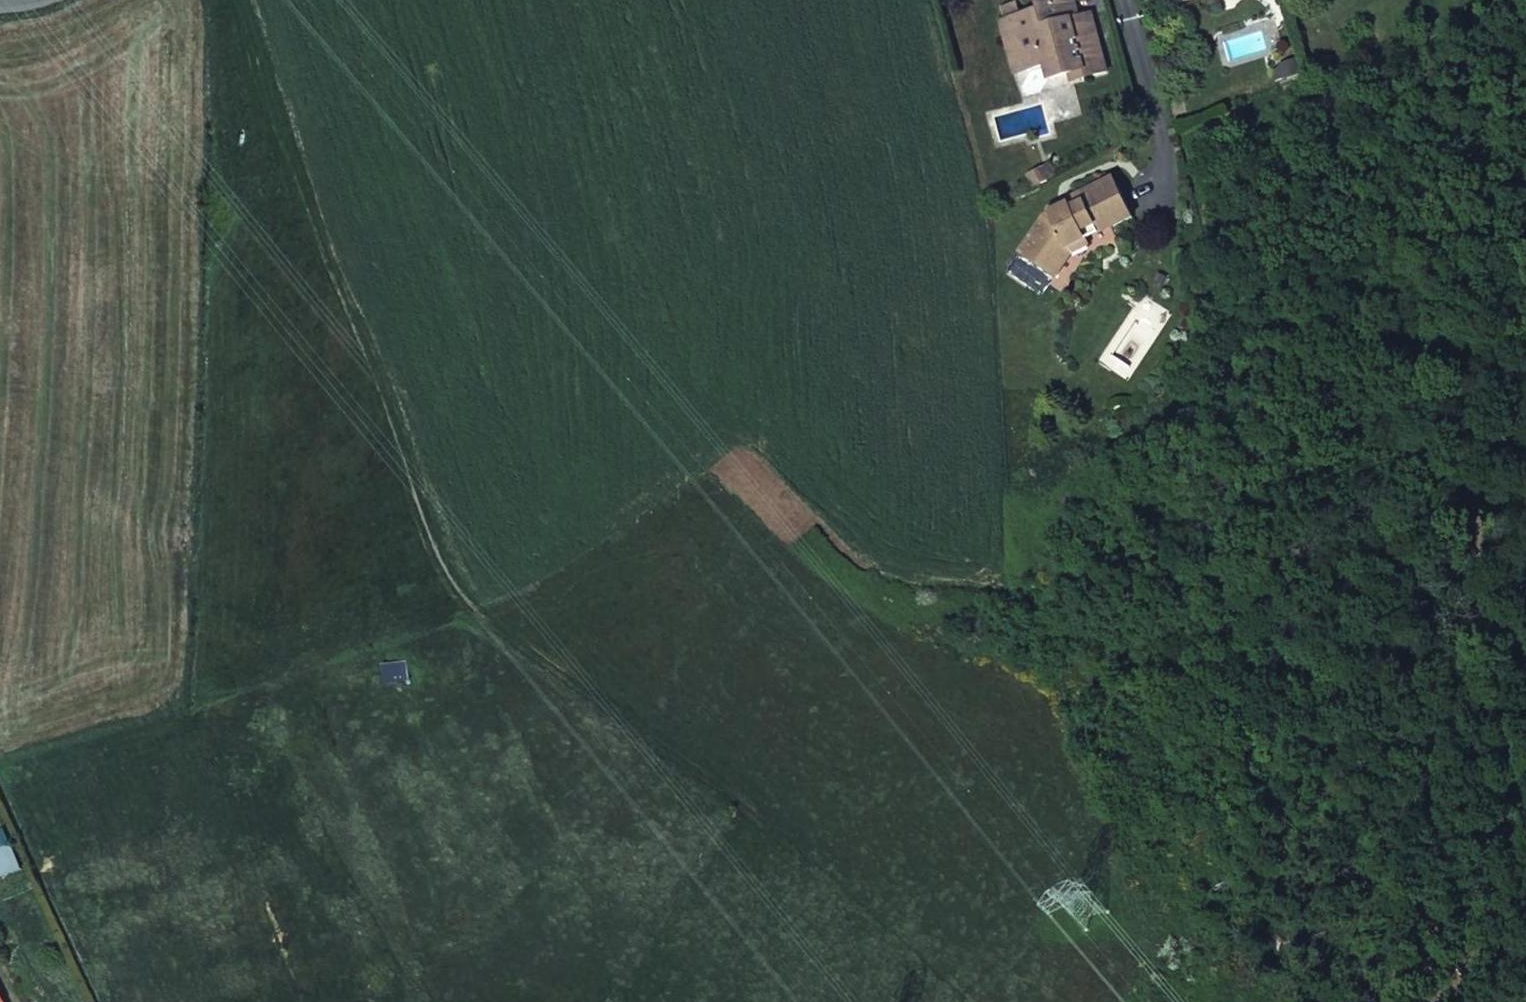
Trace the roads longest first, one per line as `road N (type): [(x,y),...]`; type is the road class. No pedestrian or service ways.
road 1 (track): [(1495,1001),(1506,924),(1465,611),(1488,466),(1525,382)]

